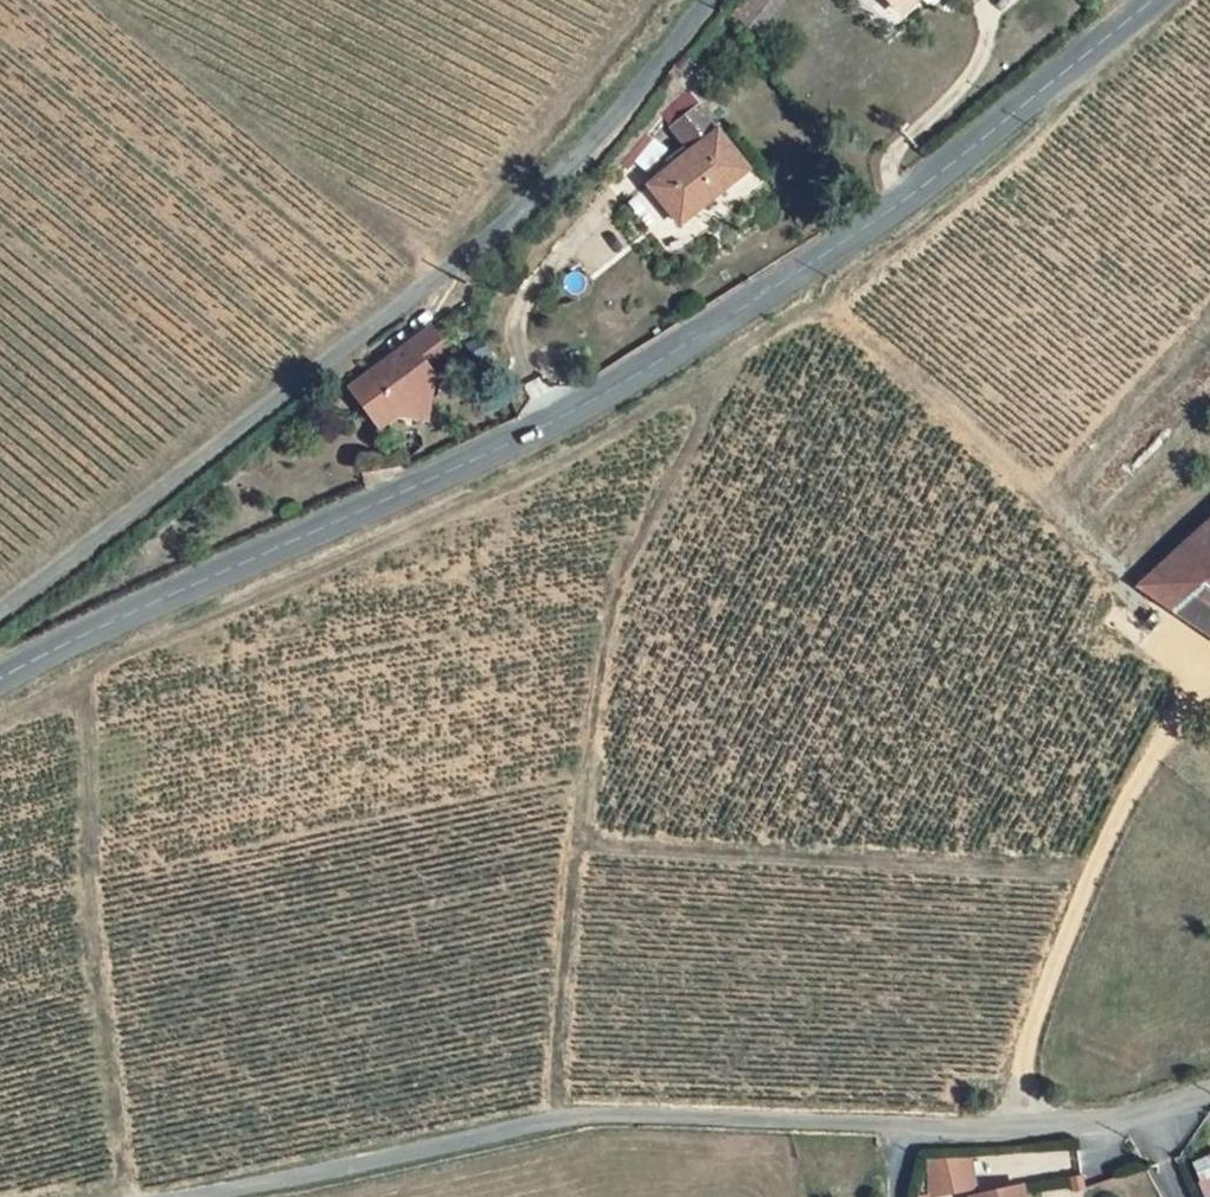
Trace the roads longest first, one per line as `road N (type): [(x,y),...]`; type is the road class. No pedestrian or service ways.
road 1 (tertiary): [(1157,0),(796,278),(565,417),(0,683)]
road 2 (unclassified): [(196,1196),(582,1115),(1028,1124),(1156,1114),(1209,1091)]
road 3 (unclassified): [(0,615),(585,155),(711,0)]
road 4 (track): [(1209,674),(1037,490),(796,278)]

